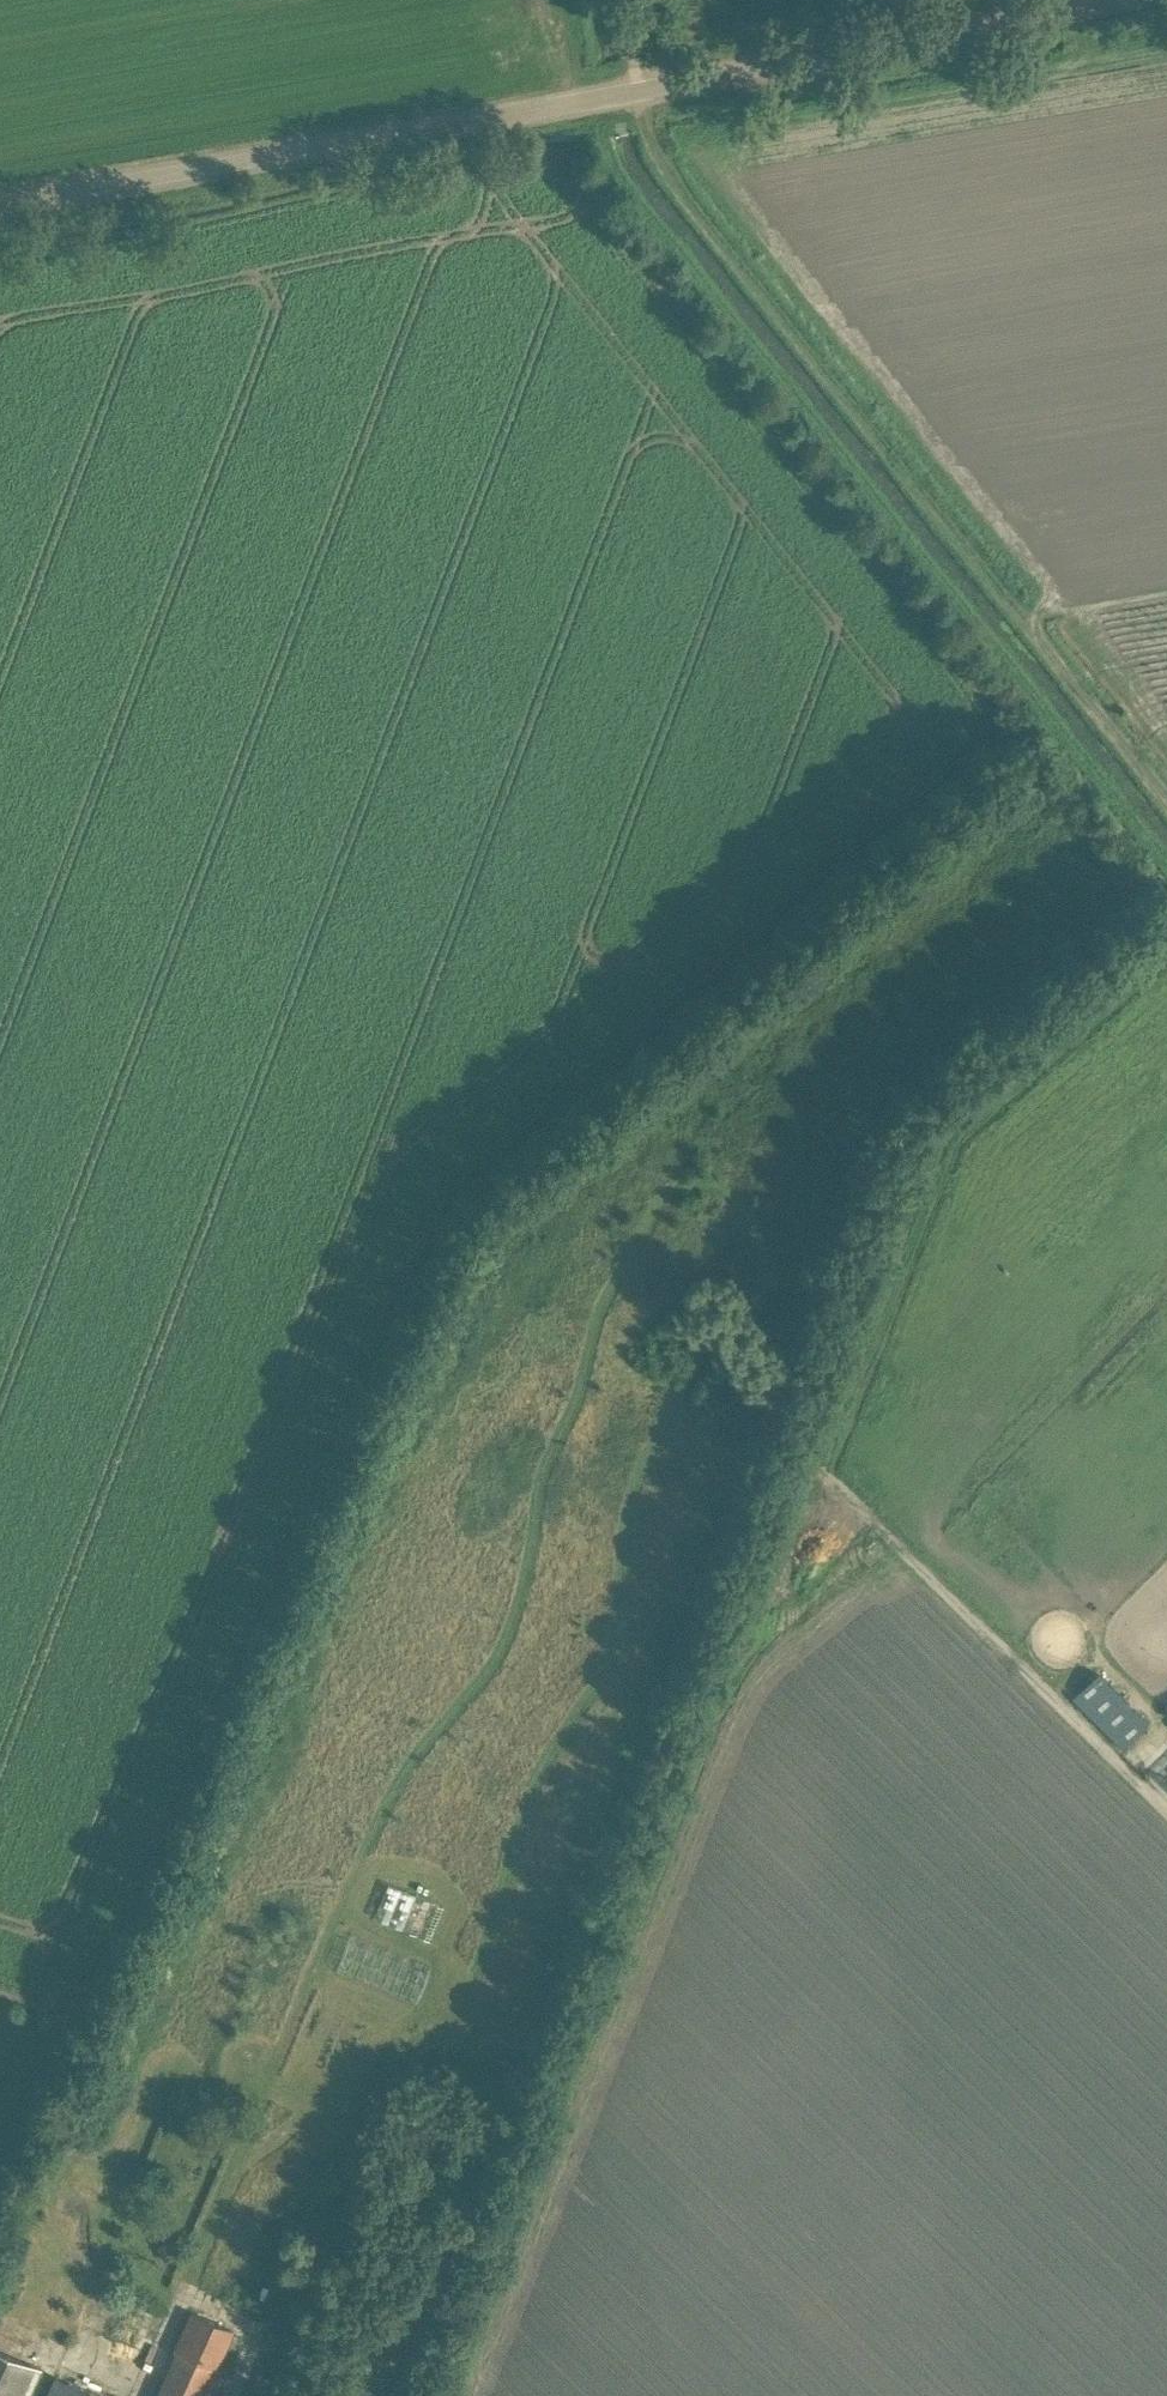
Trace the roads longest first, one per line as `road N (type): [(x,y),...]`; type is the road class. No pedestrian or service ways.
road 1 (unclassified): [(0,202),(644,94),(1117,0)]
road 2 (track): [(626,0),(653,161),(1166,805)]

